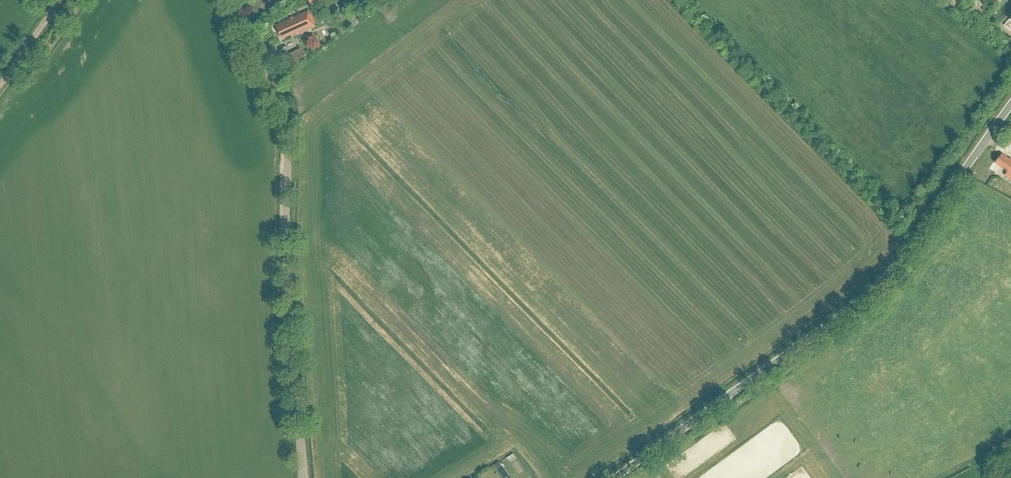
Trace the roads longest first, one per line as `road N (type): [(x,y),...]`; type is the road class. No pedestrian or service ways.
road 1 (unclassified): [(615,477),(855,302),(1010,98)]
road 2 (unclassified): [(303,477),(284,114),(238,0)]

